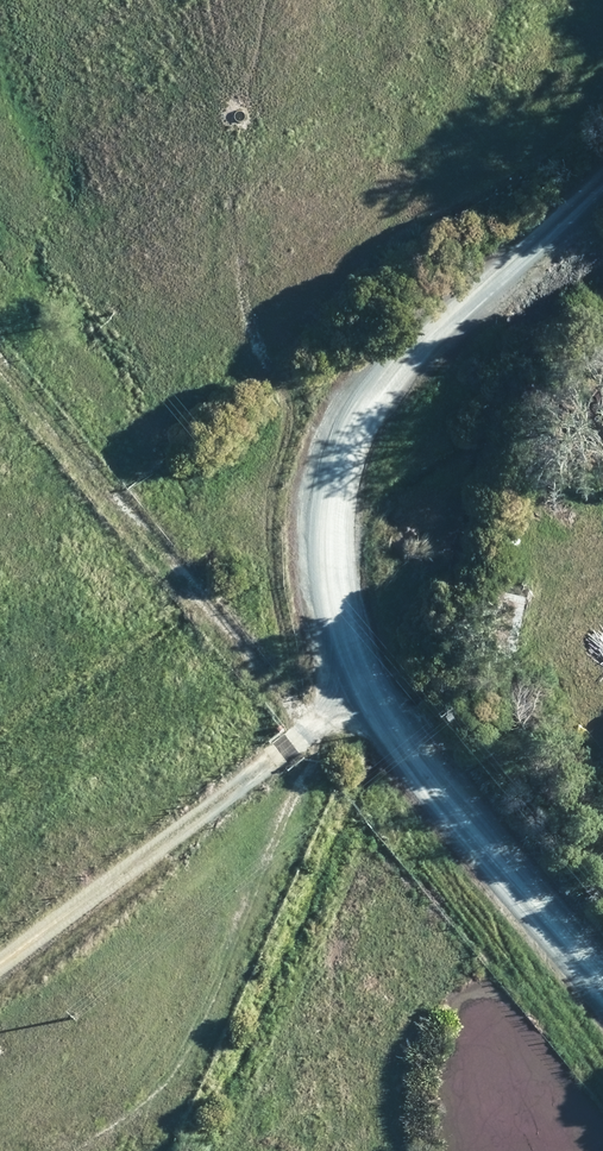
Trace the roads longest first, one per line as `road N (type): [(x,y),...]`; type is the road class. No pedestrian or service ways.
road 1 (unclassified): [(602,990),(430,785),(372,695),(348,640),(333,525),(342,462),(370,397),(432,327),(602,181)]
road 2 (track): [(0,397),(189,629),(238,676),(372,695)]
road 3 (track): [(70,1150),(134,1111),(167,1080),(302,751)]
road 4 (track): [(0,969),(372,695)]

